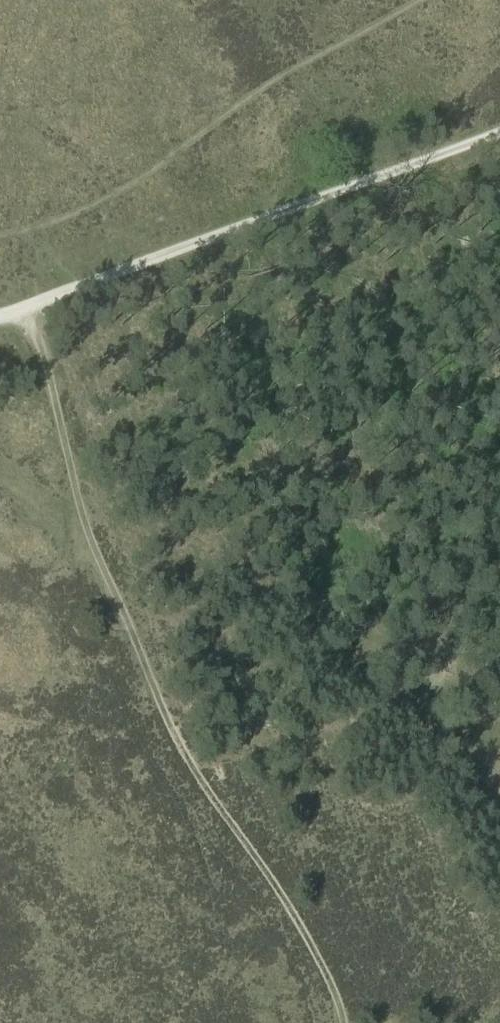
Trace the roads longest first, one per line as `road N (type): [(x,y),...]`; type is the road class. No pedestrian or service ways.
road 1 (track): [(25,306),(89,539),(163,713),(287,907),(343,1022)]
road 2 (track): [(499,134),(0,315)]
road 3 (track): [(192,769),(400,707),(433,710),(471,752)]

